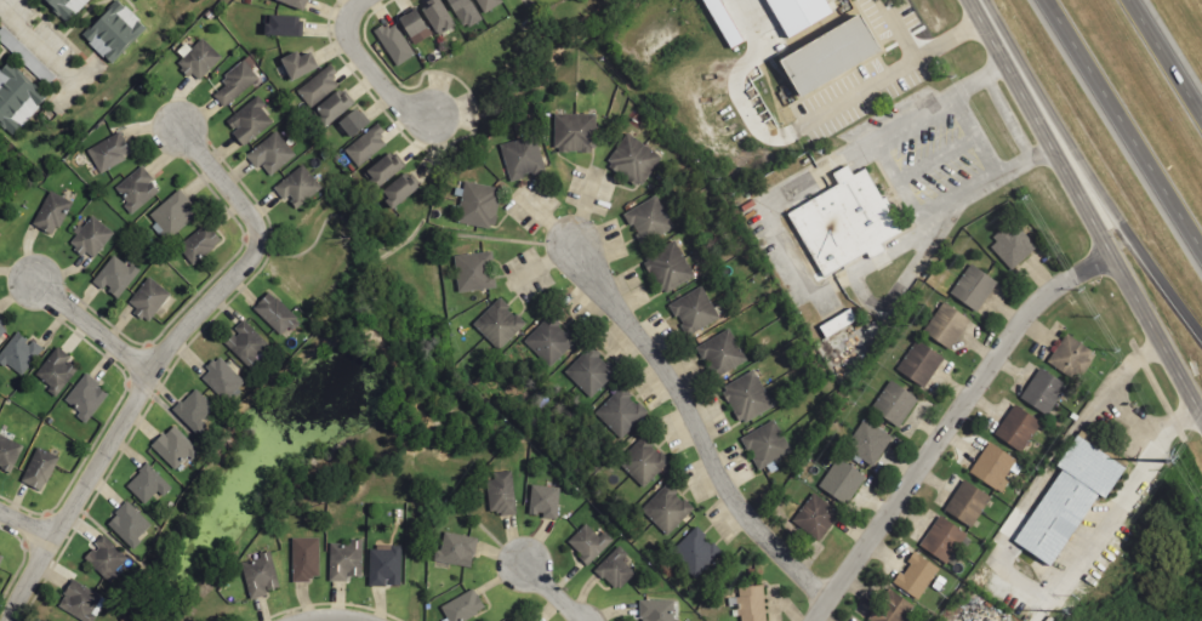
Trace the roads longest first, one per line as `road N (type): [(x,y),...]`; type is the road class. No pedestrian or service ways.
road 1 (residential): [(181,130),(253,220),(255,253),(152,370),(9,620)]
road 2 (residential): [(811,620),(1027,310),(1112,251)]
road 3 (secondary): [(972,0),(1201,413)]
road 4 (residential): [(826,599),(731,497),(682,397),(575,245)]
road 5 (motorway): [(985,0),(1139,253),(1201,336)]
road 6 (motorway): [(1045,0),(1201,253)]
road 7 (residential): [(364,0),(351,22),(357,52),(397,101),(433,114)]
road 8 (residential): [(152,370),(36,280)]
road 9 (motorway): [(1201,114),(1131,0)]

